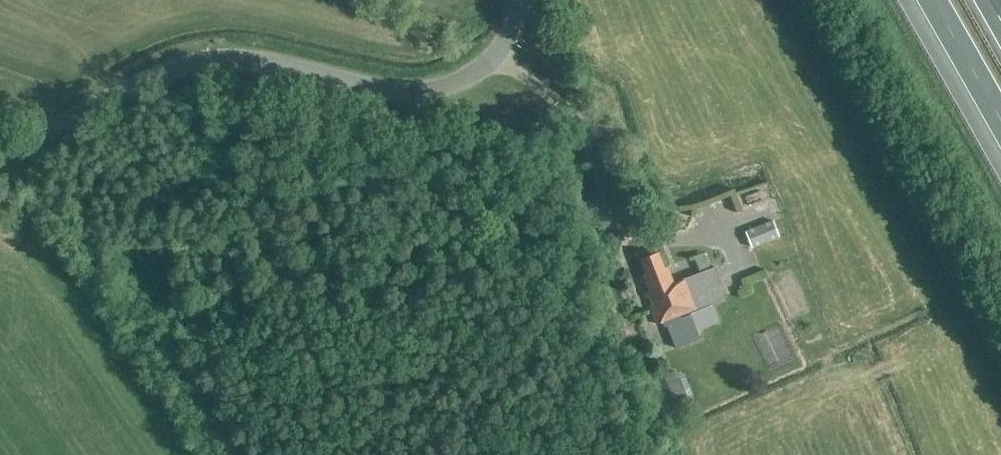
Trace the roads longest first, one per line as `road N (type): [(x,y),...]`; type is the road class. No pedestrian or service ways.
road 1 (unclassified): [(0,157),(206,59),(274,61),(381,89),(440,89),(496,56),(521,0)]
road 2 (motorway): [(930,0),(1000,126)]

